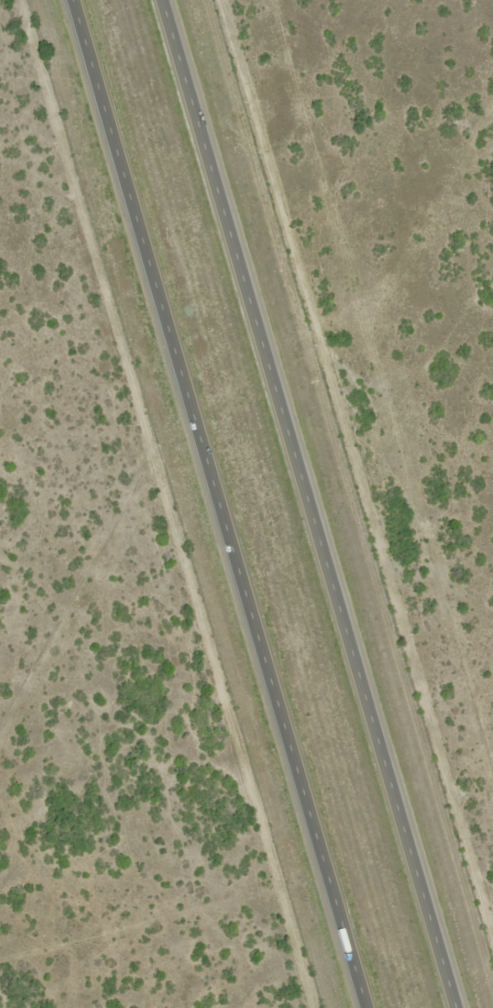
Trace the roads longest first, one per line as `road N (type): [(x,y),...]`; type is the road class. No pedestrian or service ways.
road 1 (trunk): [(75,0),(370,1007)]
road 2 (trunk): [(460,1007),(167,0)]

